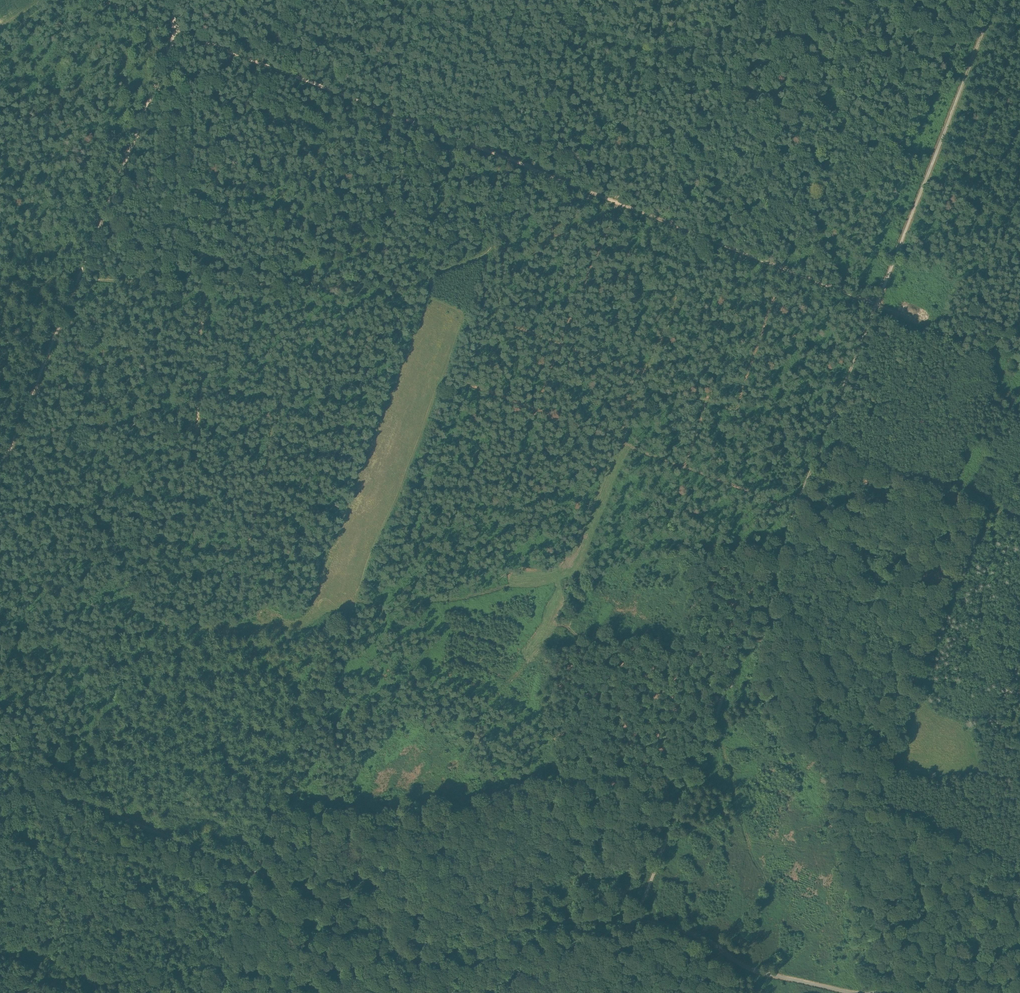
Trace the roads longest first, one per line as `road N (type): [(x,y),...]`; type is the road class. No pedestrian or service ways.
road 1 (track): [(639,921),(877,305)]
road 2 (track): [(0,475),(178,29)]
road 3 (track): [(639,921),(537,922),(407,957),(360,913),(244,867)]
road 4 (track): [(80,279),(380,287),(418,279),(493,246)]
road 5 (track): [(178,29),(528,167)]
road 6 (track): [(528,167),(877,305)]
road 7 (track): [(877,305),(994,0)]
road 8 (track): [(244,867),(0,768)]
road 9 (track): [(848,992),(758,973),(689,932),(639,921)]
road 10 (track): [(528,167),(588,0)]
road 11 (track): [(877,305),(1019,361)]
road 12 (track): [(194,992),(244,867)]

